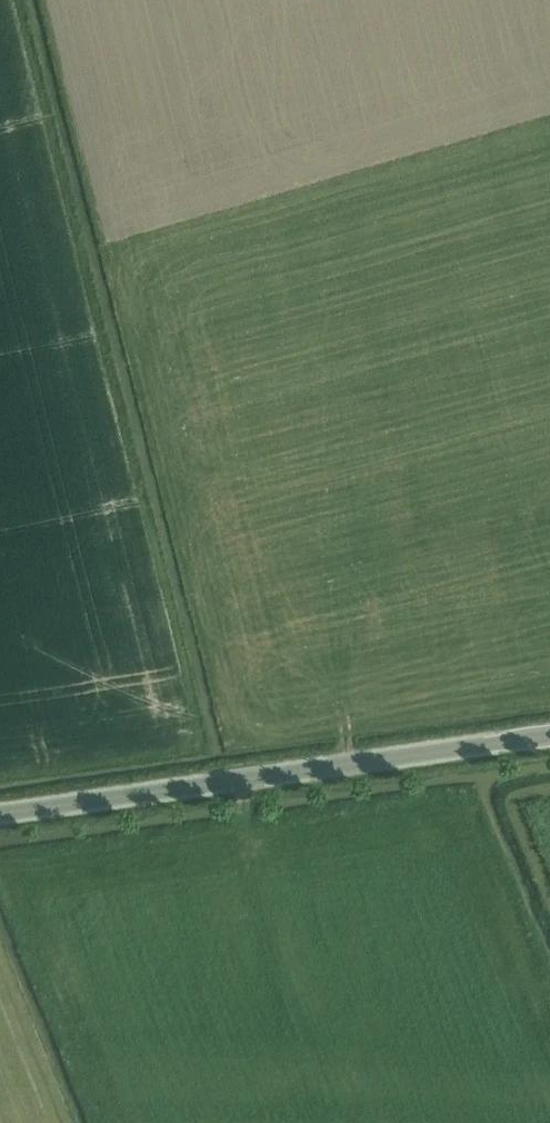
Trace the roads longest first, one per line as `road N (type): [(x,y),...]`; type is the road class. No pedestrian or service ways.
road 1 (tertiary): [(0,815),(549,735)]

